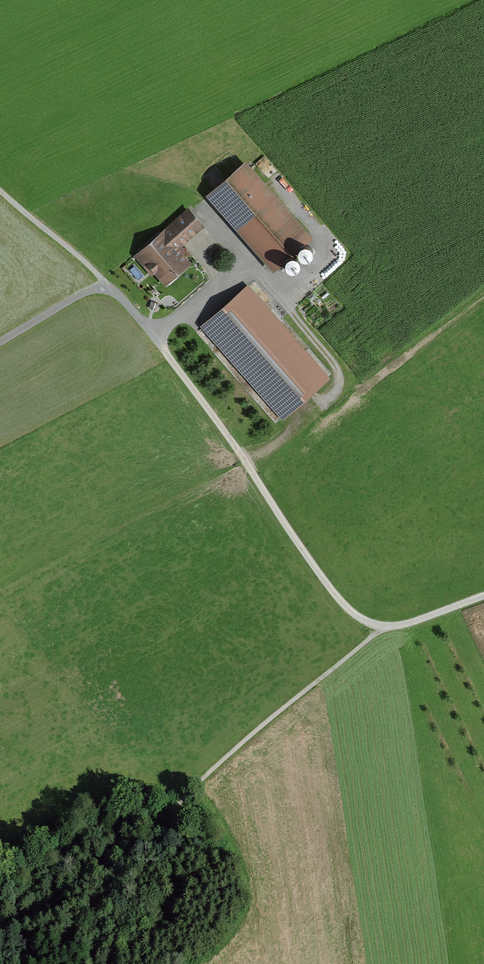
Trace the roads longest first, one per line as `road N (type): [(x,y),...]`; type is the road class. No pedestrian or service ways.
road 1 (track): [(152,331),(349,611),(382,626),(483,597)]
road 2 (track): [(382,626),(175,806),(0,891)]
road 3 (track): [(0,193),(104,287)]

